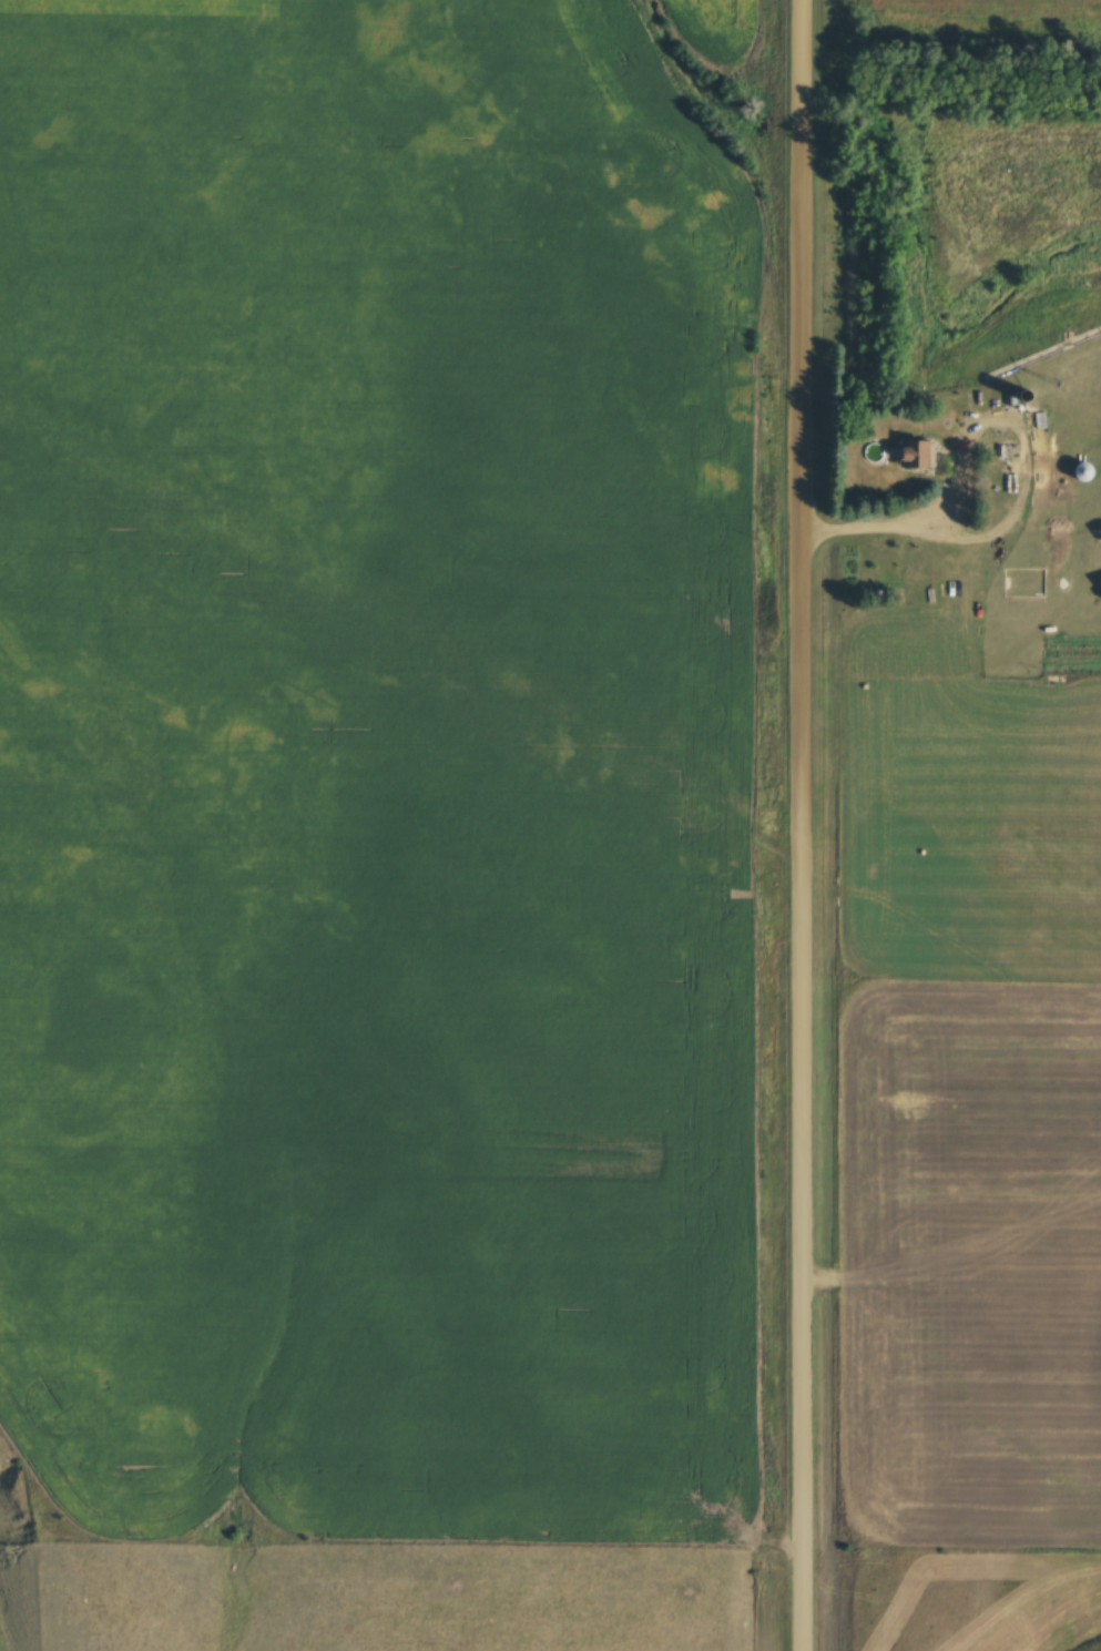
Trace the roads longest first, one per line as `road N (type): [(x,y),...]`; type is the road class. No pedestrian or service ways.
road 1 (tertiary): [(803,1650),(801,0)]

